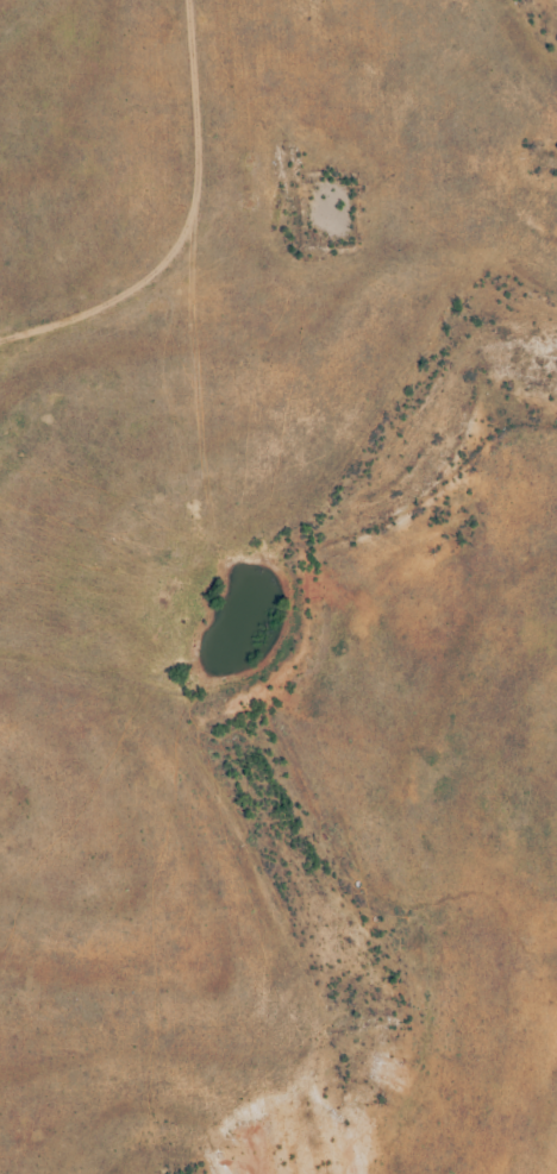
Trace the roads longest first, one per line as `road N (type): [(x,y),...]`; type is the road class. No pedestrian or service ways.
road 1 (residential): [(0,304),(82,276),(199,216),(216,0)]

